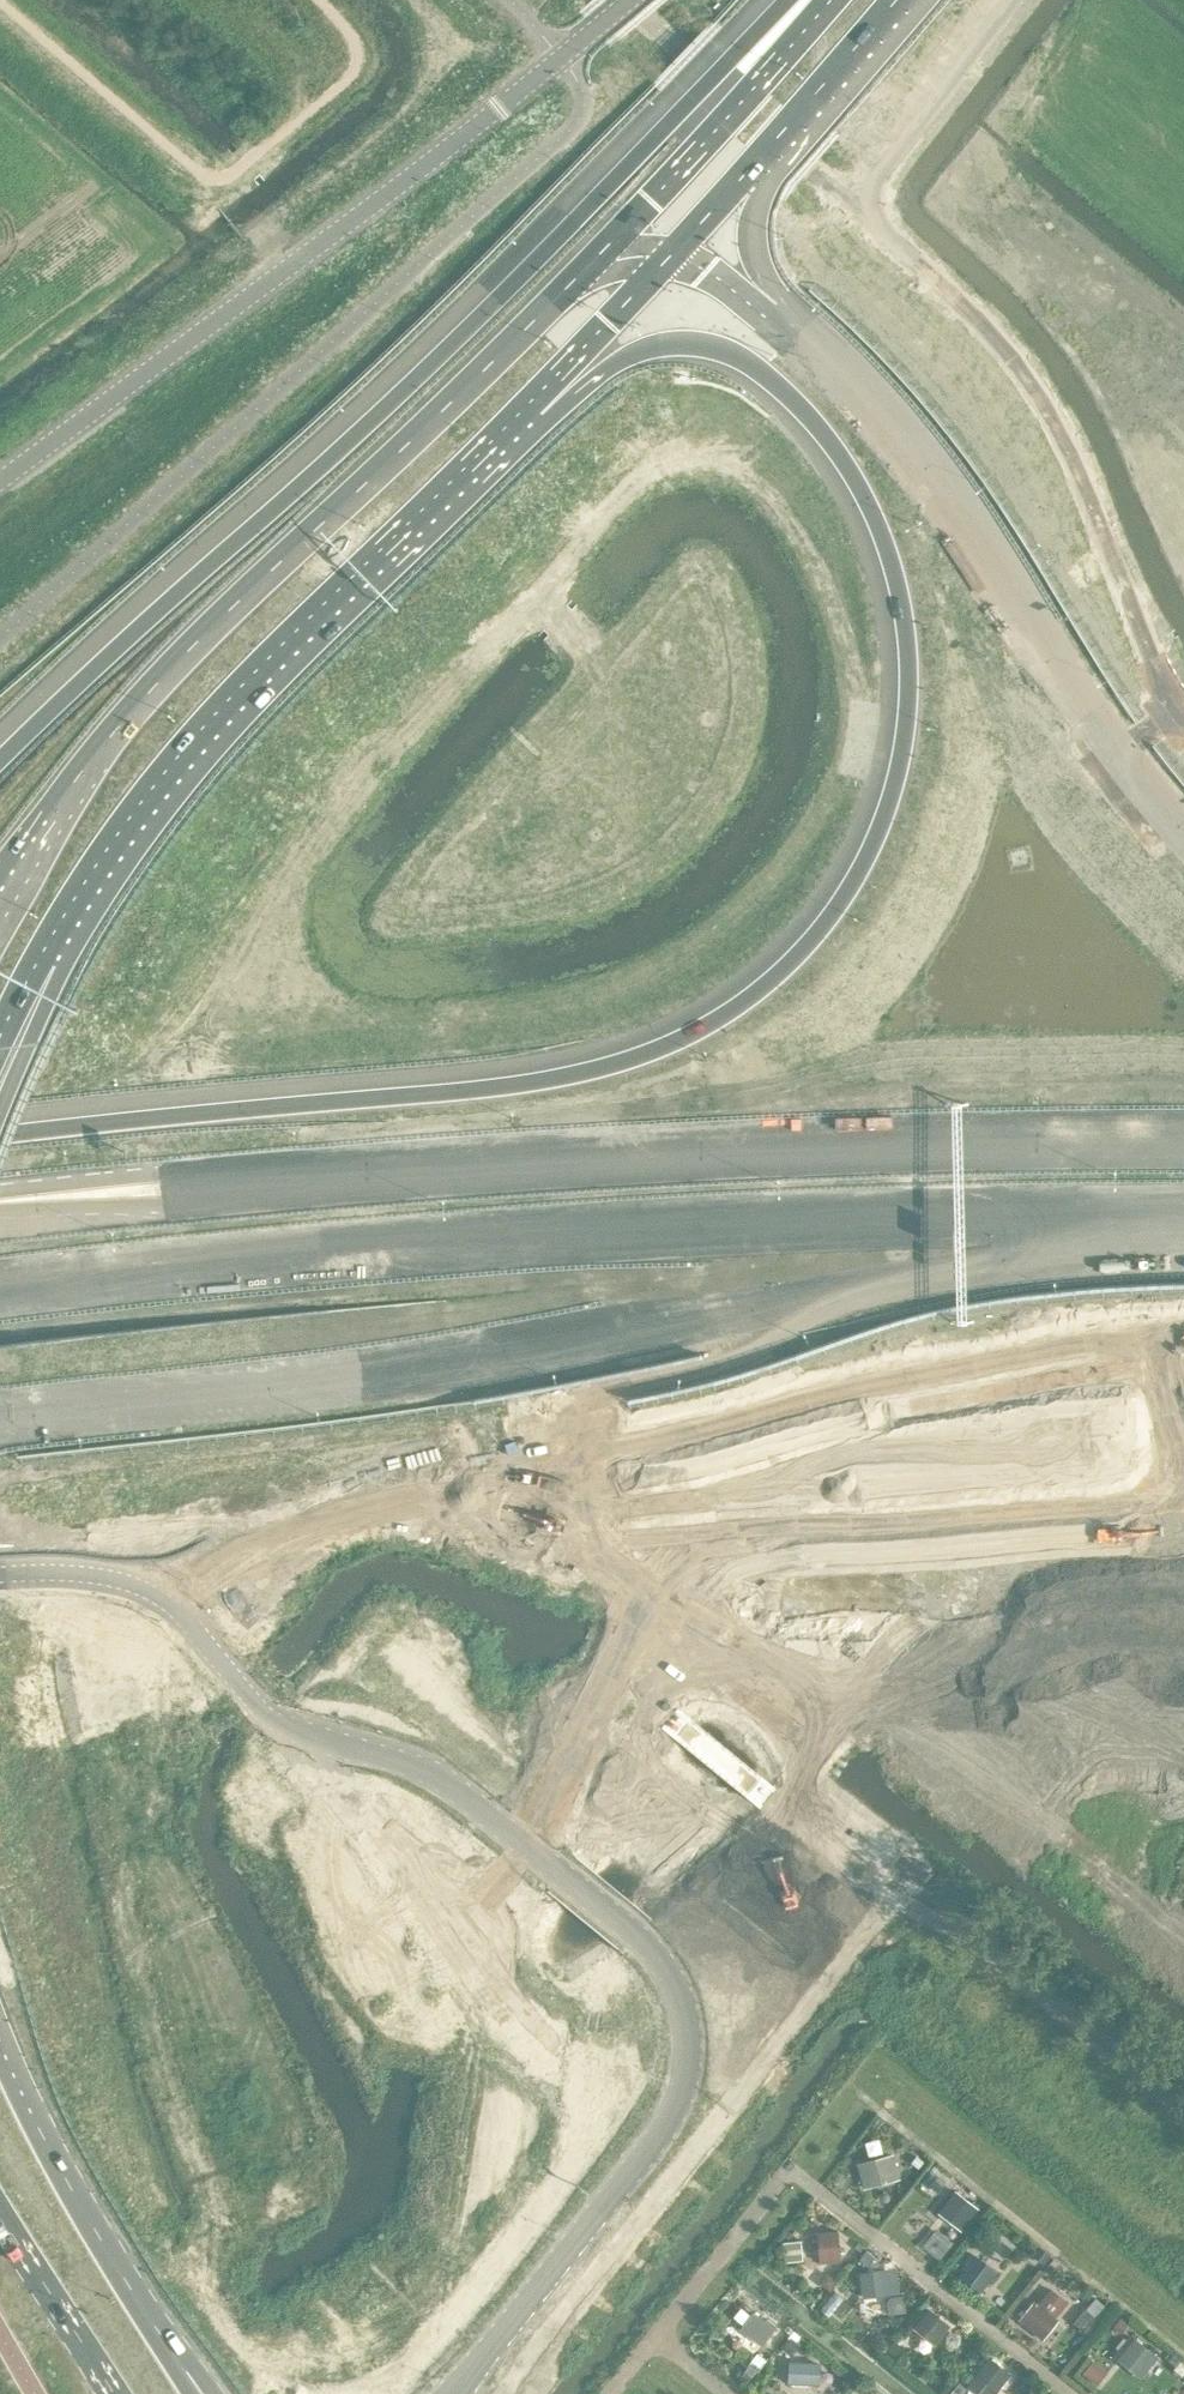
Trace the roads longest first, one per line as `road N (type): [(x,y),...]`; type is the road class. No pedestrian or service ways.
road 1 (motorway): [(531,410),(623,357),(700,343),(763,375),(826,439),(869,499),(901,587),(912,667),(908,737),(894,794),(836,910),(760,991),(638,1055),(548,1075),(0,1136)]
road 2 (tertiary): [(455,2393),(685,2093),(689,2025),(664,1959),(260,1634),(120,1579),(43,1570),(0,1574)]
road 3 (motorway): [(5,1409),(391,1364),(940,1283),(1183,1263)]
road 4 (motorway): [(0,1299),(241,1267),(640,1236),(1000,1219),(1183,1222)]
road 5 (motorway): [(1183,1145),(749,1150),(0,1206)]
road 6 (motorway): [(795,0),(365,425),(0,760)]
road 7 (primary): [(590,263),(141,704),(0,884)]
road 8 (primary): [(49,963),(111,855),(208,729),(531,410)]
road 9 (motorway): [(1183,834),(1128,766),(922,454),(777,305)]
road 10 (unclassified): [(627,0),(142,375)]
road 11 (primary): [(826,0),(724,124),(590,263)]
road 12 (secondary): [(163,2327),(64,2183),(0,2043)]
road 13 (secondary): [(0,2208),(116,2393)]
road 14 (primary): [(763,159),(896,0)]
road 15 (primary): [(531,410),(668,256)]
road 16 (unclassified): [(0,481),(142,375)]
road 17 (motorway): [(777,305),(753,233),(763,159)]
road 18 (primary): [(0,1104),(49,963)]
road 19 (primary): [(668,256),(763,159)]
road 20 (motorway): [(777,305),(668,256)]

